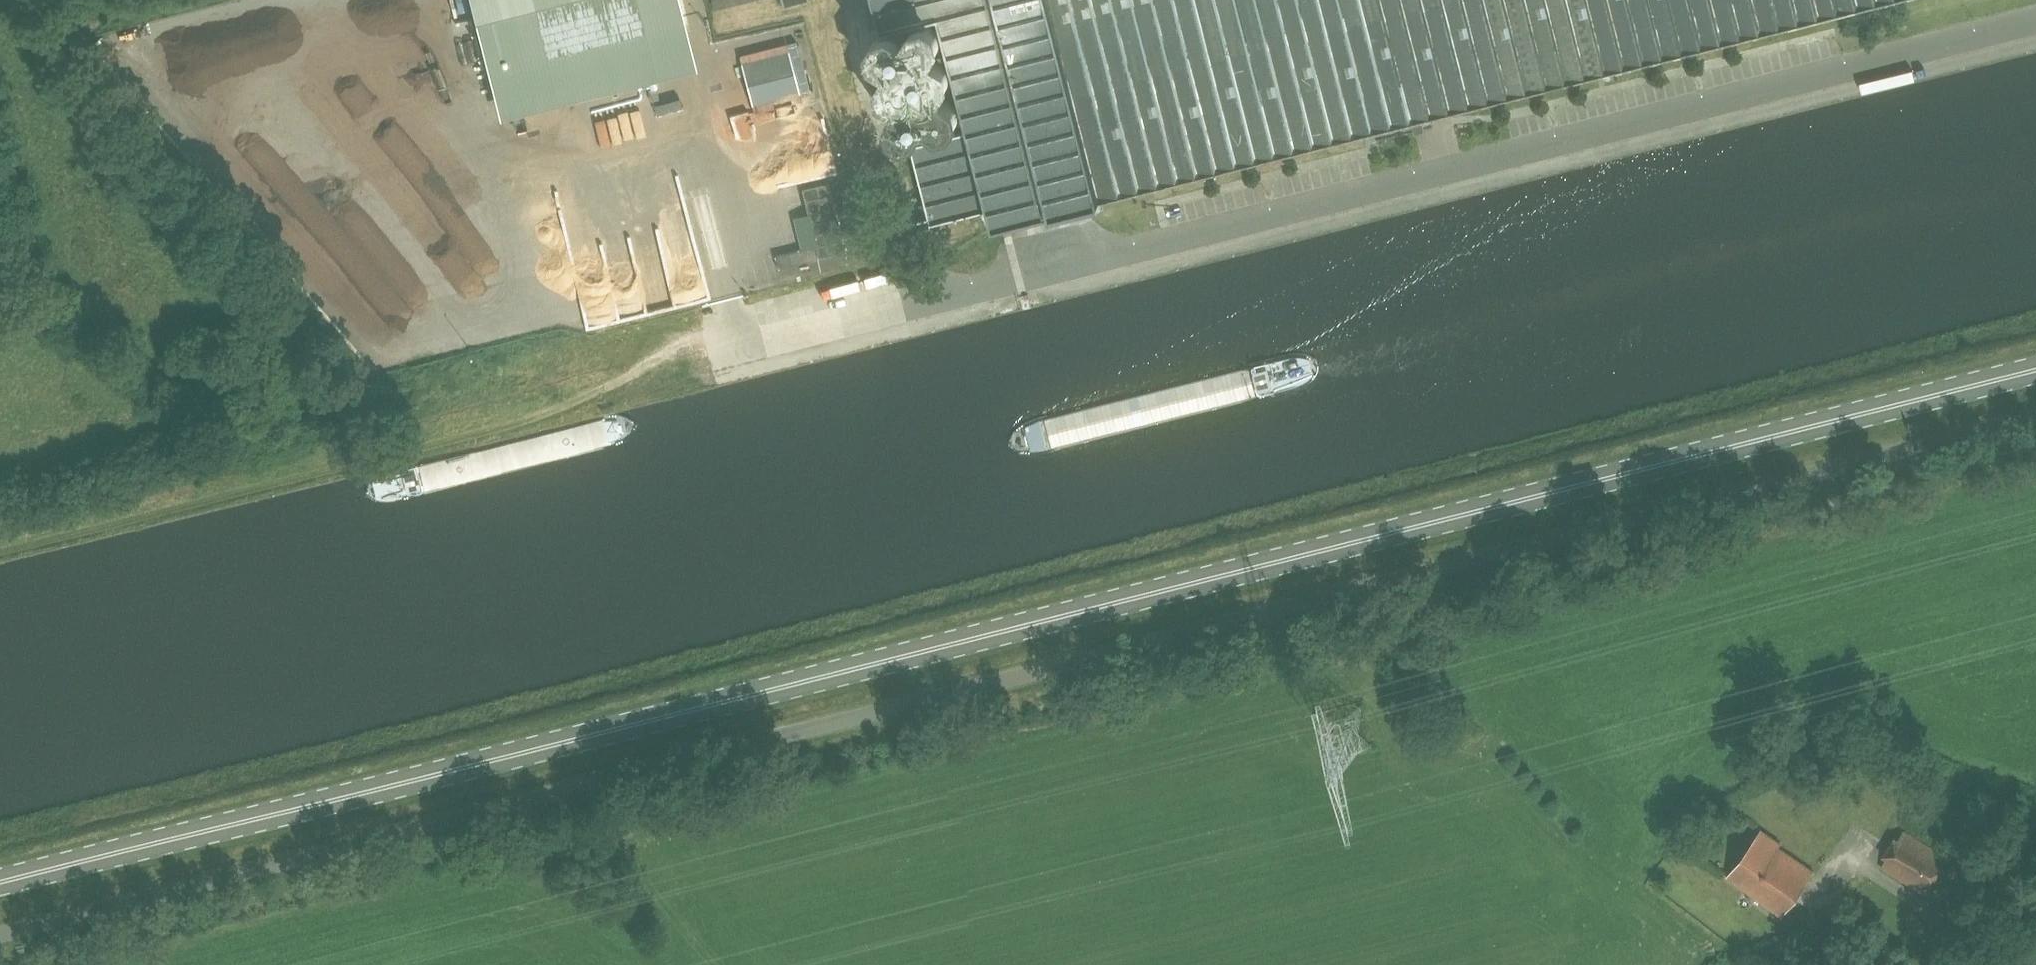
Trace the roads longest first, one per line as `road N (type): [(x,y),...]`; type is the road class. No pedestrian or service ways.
road 1 (primary): [(0,884),(2035,369)]
road 2 (unclassified): [(0,939),(2035,428)]
road 3 (unclassified): [(599,365),(748,347),(2035,17)]
road 4 (track): [(599,365),(0,534)]

